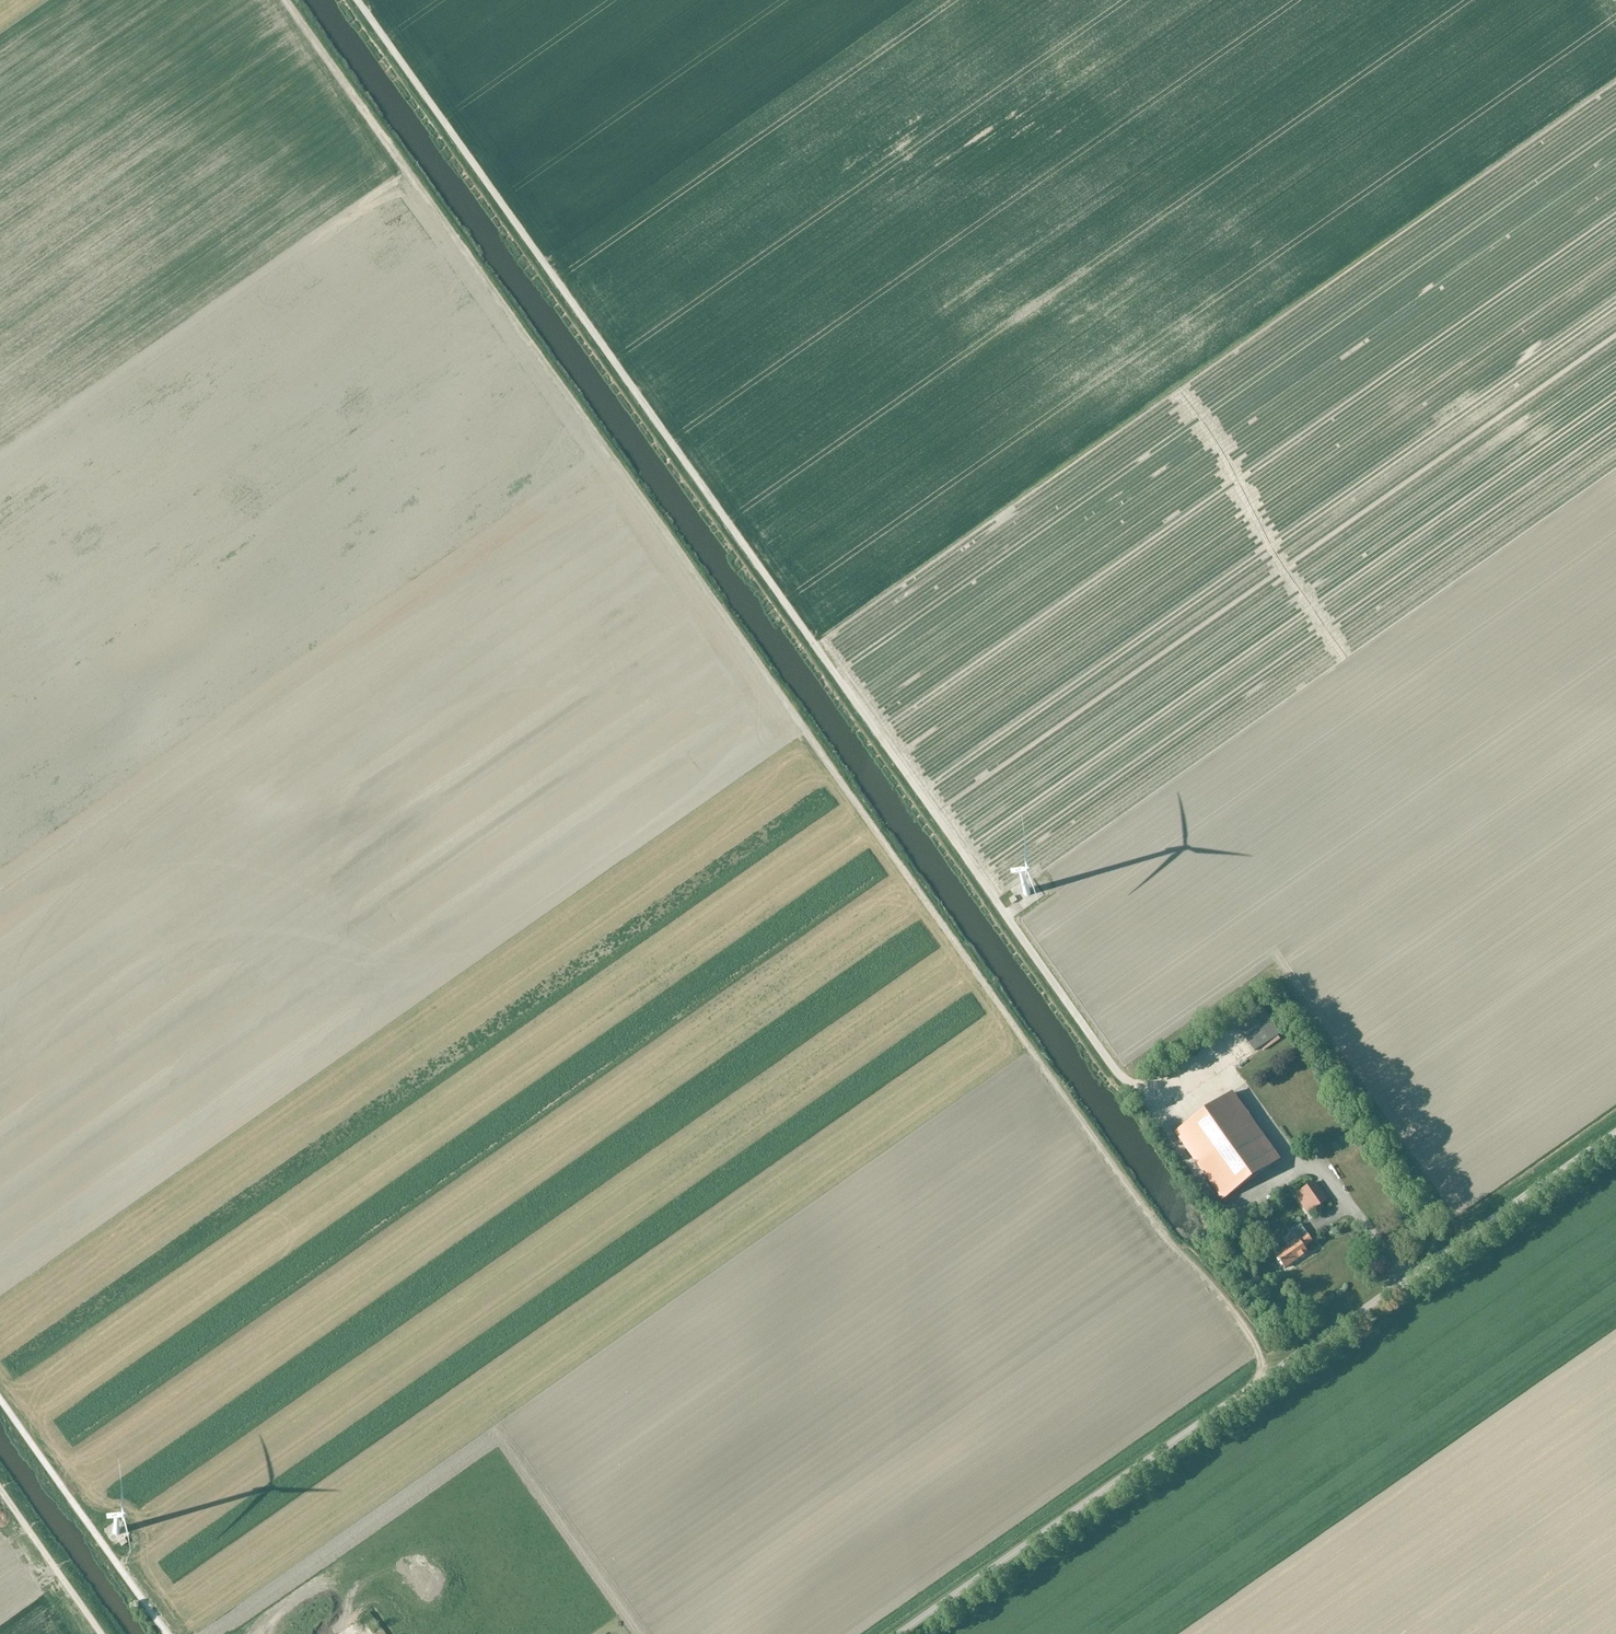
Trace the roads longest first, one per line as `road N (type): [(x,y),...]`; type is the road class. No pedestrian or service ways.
road 1 (unclassified): [(900,1633),(1615,1134)]

